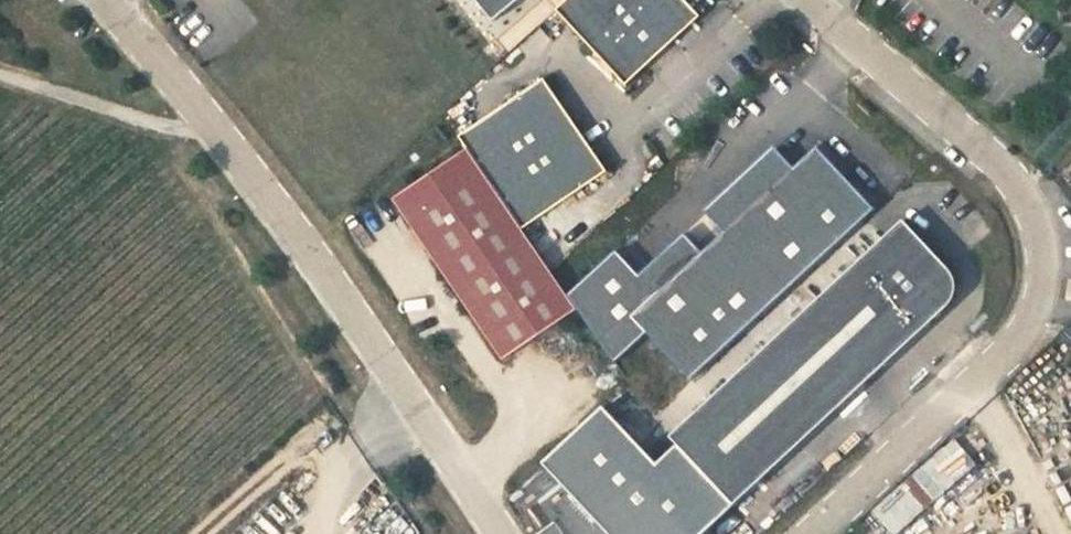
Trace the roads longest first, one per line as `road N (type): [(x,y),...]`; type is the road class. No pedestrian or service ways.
road 1 (unclassified): [(806,0),(1012,175),(1035,218),(1046,266),(1018,347),(812,533)]
road 2 (unclassified): [(496,533),(214,134),(101,0)]
road 3 (track): [(0,73),(149,124),(214,134)]

